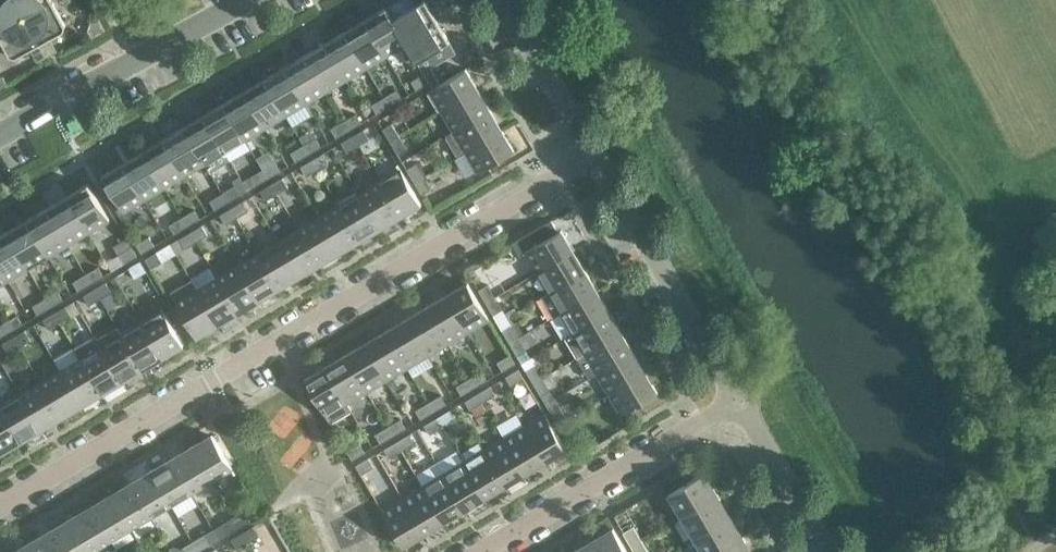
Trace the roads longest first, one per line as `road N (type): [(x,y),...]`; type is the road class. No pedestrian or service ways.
road 1 (unclassified): [(0,512),(595,164)]
road 2 (residential): [(748,419),(595,164)]
road 3 (unclassified): [(0,135),(248,0)]
road 4 (unclassified): [(748,419),(511,551)]
road 5 (residential): [(595,164),(497,0)]
road 6 (residential): [(827,551),(748,419)]

